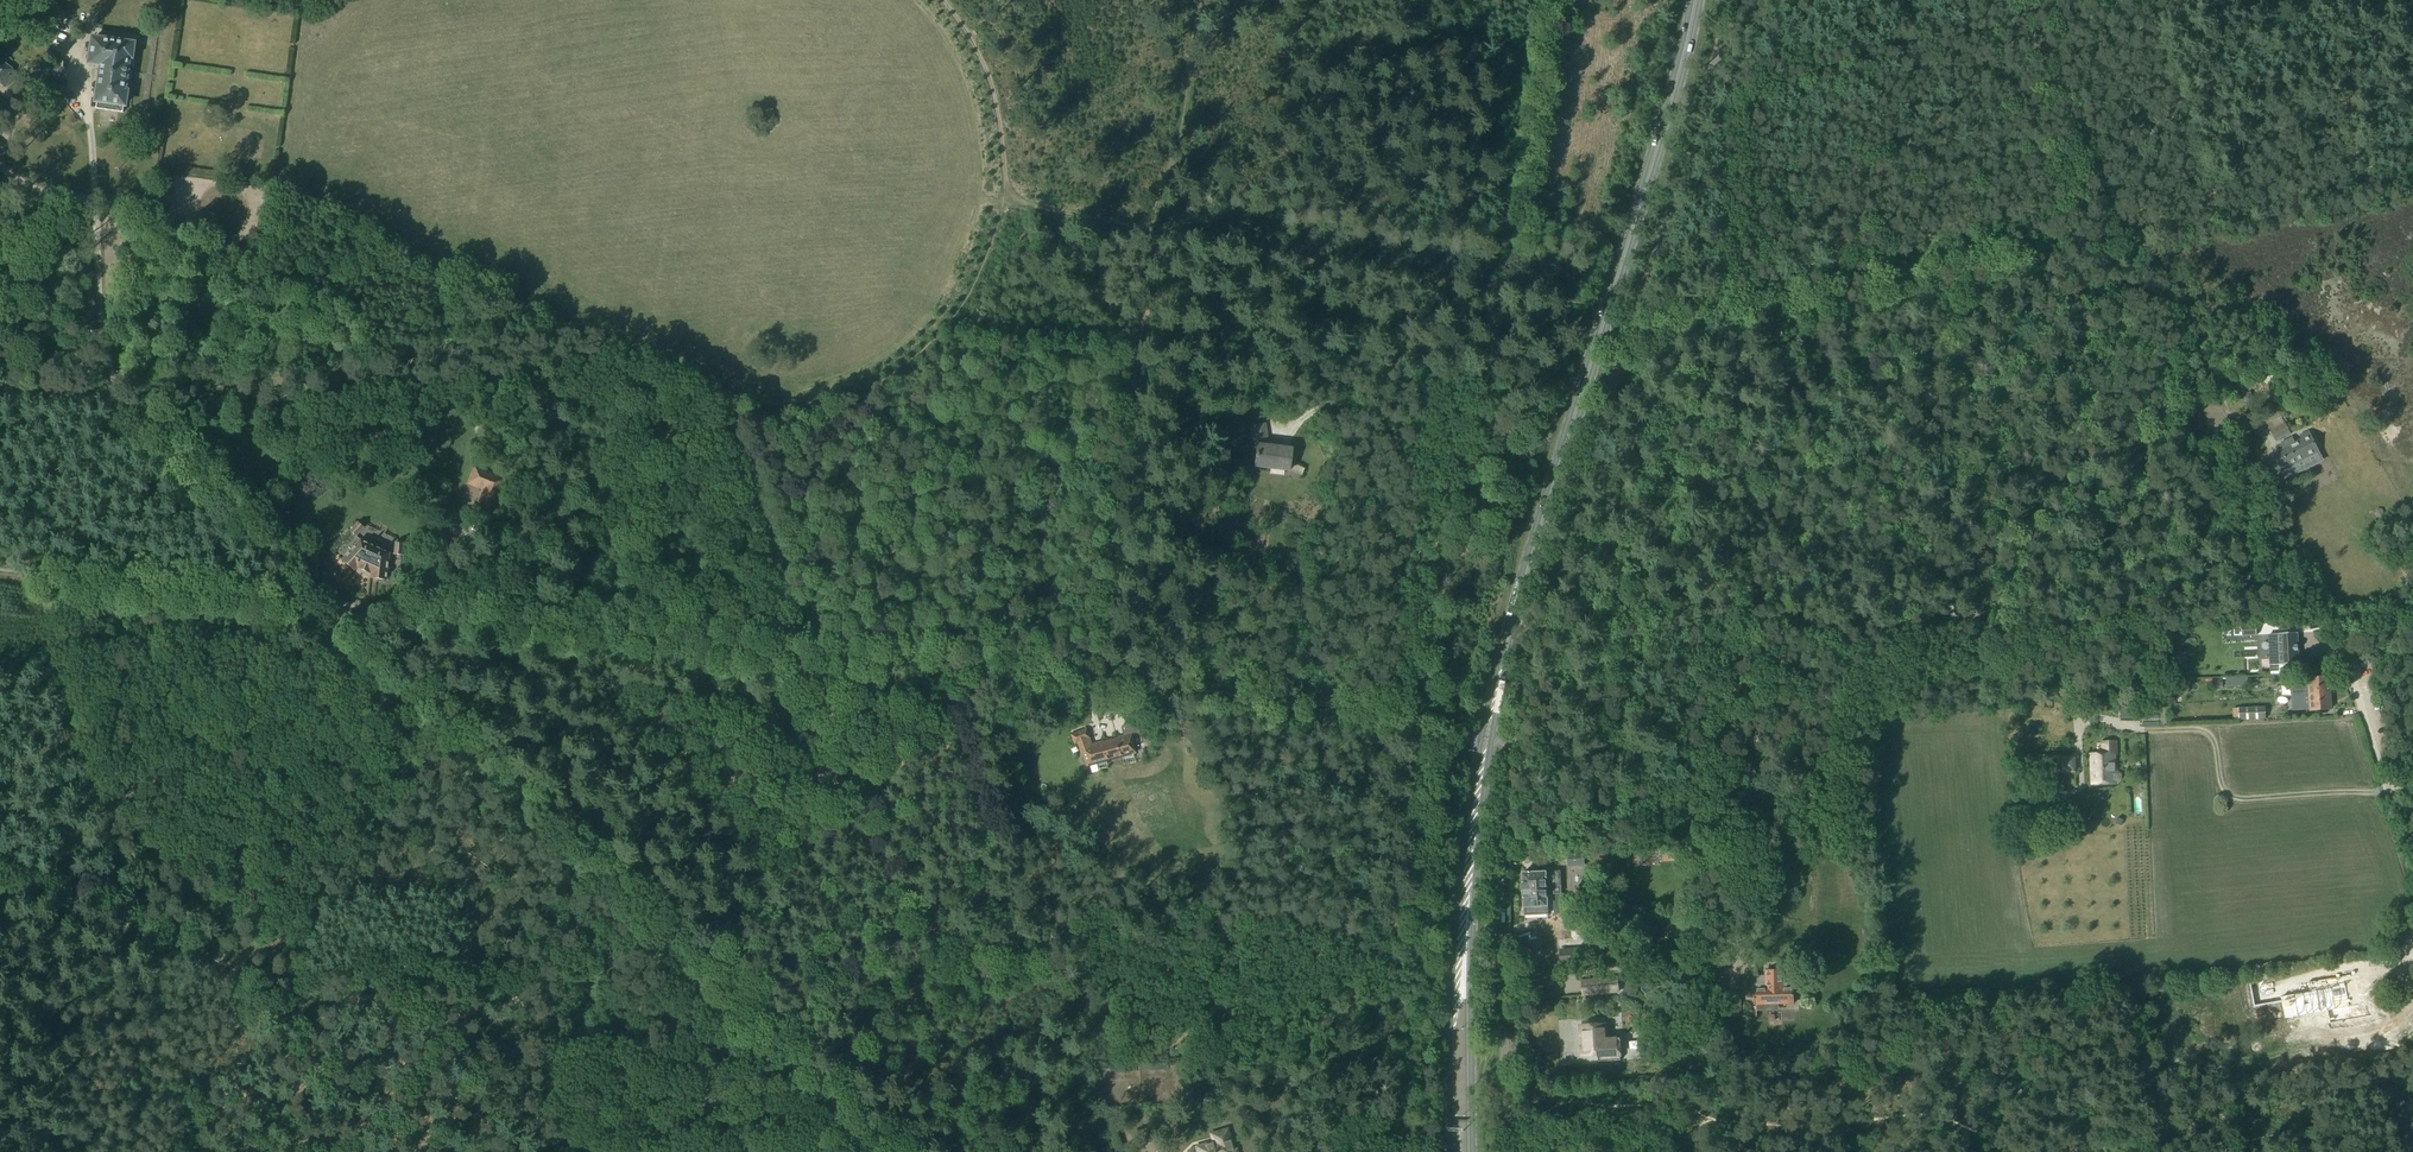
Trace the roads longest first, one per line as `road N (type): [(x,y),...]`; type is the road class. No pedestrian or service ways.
road 1 (unclassified): [(1517,1151),(1496,915),(1502,799),(1623,323),(1690,138),(1727,0)]
road 2 (unclassified): [(893,1151),(137,417)]
road 3 (track): [(1623,323),(1692,326),(2412,176)]
road 4 (primary): [(1480,762),(1509,625),(1697,0)]
road 5 (track): [(955,669),(315,597)]
road 6 (track): [(1692,326),(1702,397),(1790,445),(2009,641)]
road 7 (primary): [(1480,762),(1444,1014),(1447,1151)]
road 8 (primary): [(1473,1151),(1480,762)]
road 9 (track): [(1485,730),(1107,684)]
road 10 (track): [(1154,229),(1003,203),(1004,156),(989,76),(943,0)]
road 11 (track): [(0,575),(315,597)]
road 12 (track): [(137,417),(0,278)]
road 13 (unclassified): [(2387,790),(2347,675),(2328,646)]
road 14 (track): [(955,669),(1107,684)]

